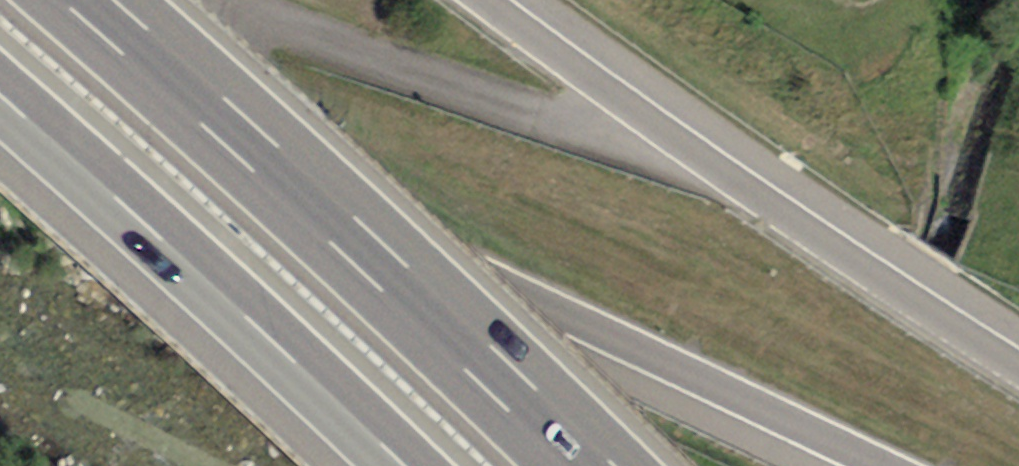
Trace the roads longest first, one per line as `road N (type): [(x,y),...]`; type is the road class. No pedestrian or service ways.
road 1 (motorway): [(0,43),(883,465)]
road 2 (motorway): [(589,465),(85,0)]
road 3 (motorway): [(1018,370),(486,0)]
road 4 (motorway): [(0,96),(405,465)]

